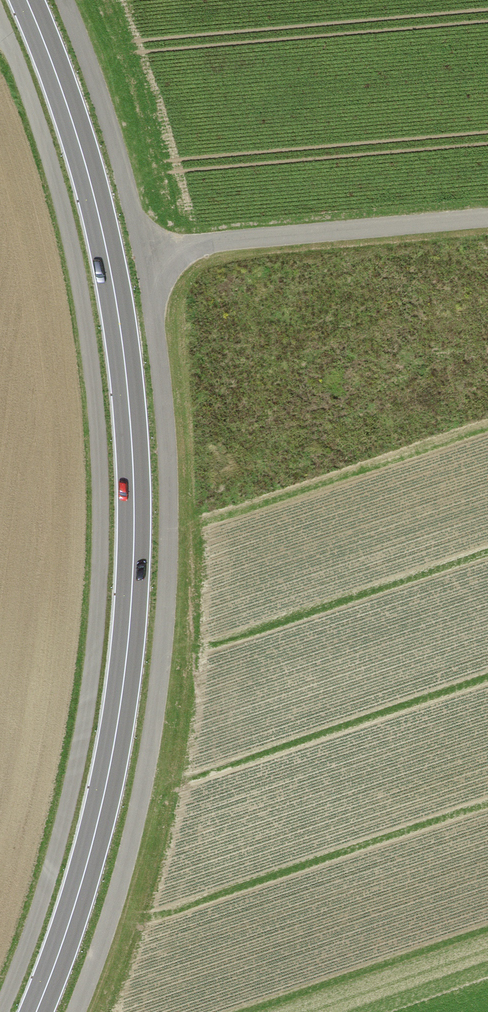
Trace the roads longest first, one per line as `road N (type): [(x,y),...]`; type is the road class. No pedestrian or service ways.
road 1 (secondary): [(36,1011),(70,921),(114,744),(132,536),(129,419),(95,196),(25,0)]
road 2 (unclassified): [(75,1011),(138,814),(160,674),(169,524),(162,385),(143,256)]
road 3 (unclassified): [(143,256),(213,242),(487,219)]
road 4 (unclassified): [(143,256),(125,177),(62,0)]

